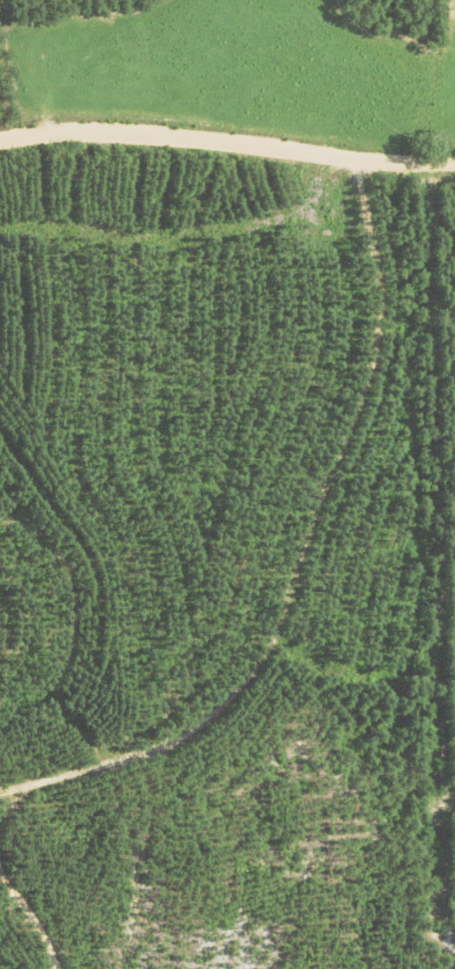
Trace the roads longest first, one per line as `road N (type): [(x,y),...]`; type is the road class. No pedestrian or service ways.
road 1 (track): [(0,784),(132,772),(242,651),(322,511),(352,300),(357,157)]
road 2 (residential): [(454,160),(357,157),(190,135),(54,132),(0,142)]
road 3 (track): [(132,968),(132,772)]

